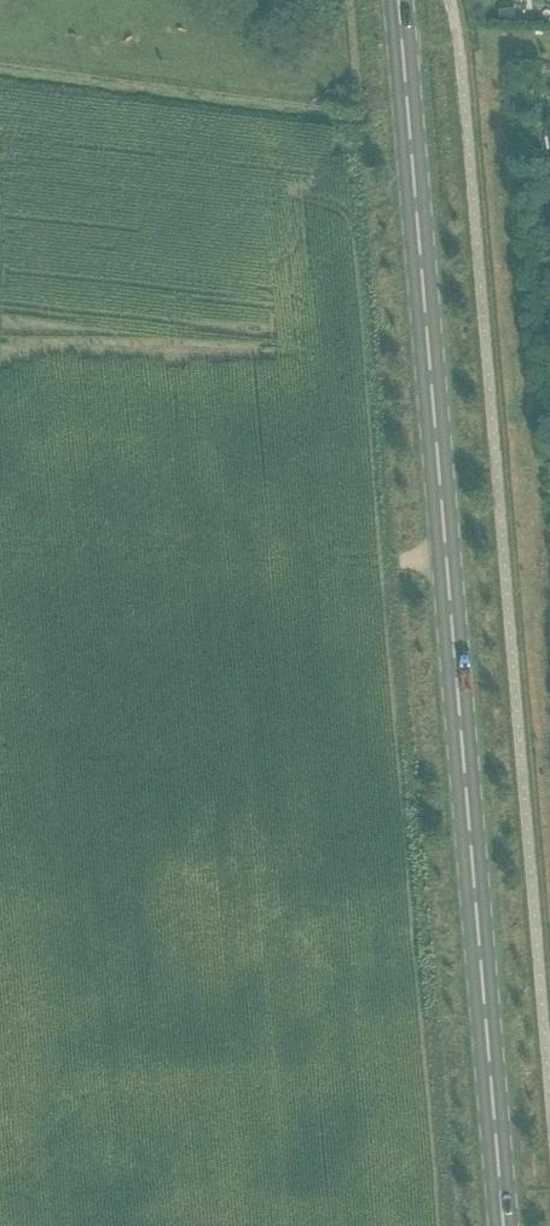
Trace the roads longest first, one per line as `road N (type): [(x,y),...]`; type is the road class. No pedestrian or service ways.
road 1 (primary): [(503,1225),(403,48)]
road 2 (residential): [(549,43),(403,48)]

